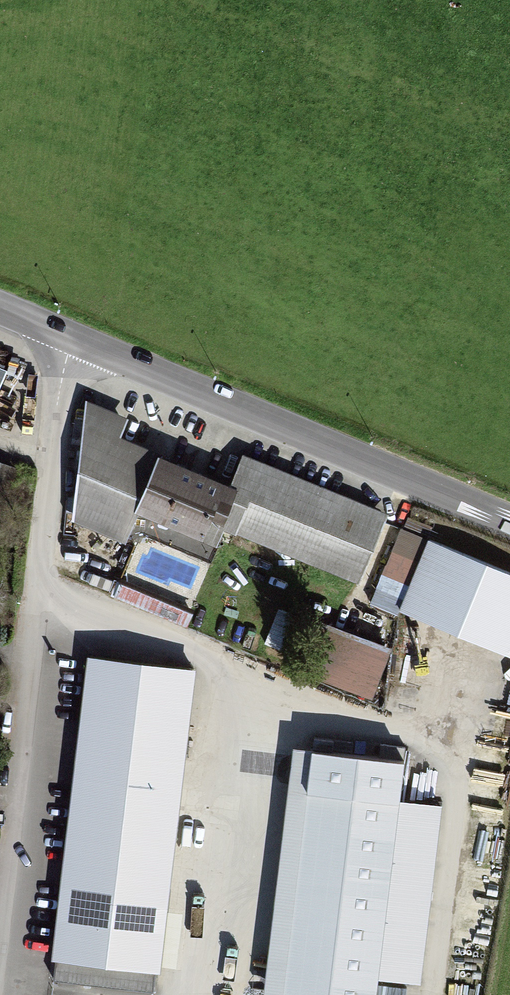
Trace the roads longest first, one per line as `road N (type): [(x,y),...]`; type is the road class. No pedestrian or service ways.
road 1 (residential): [(68,334),(0,880)]
road 2 (secondary): [(509,522),(68,334)]

